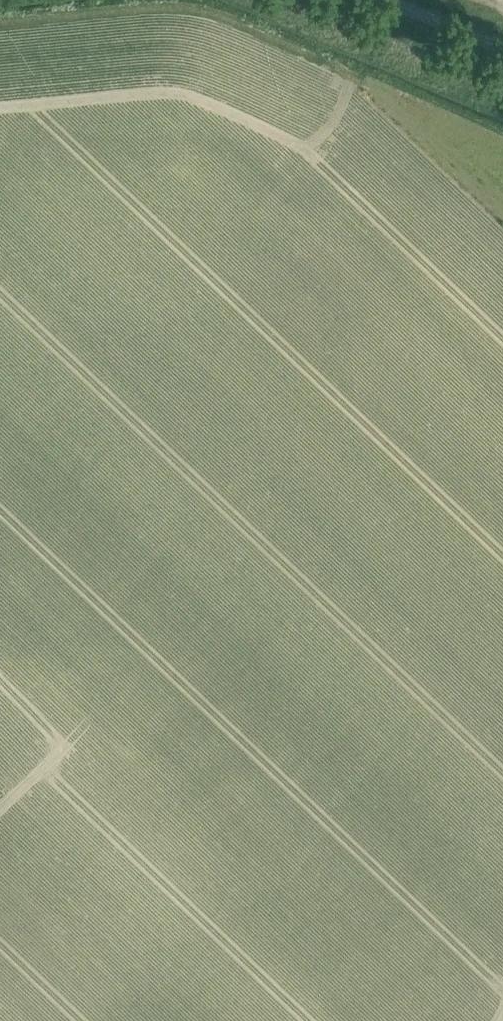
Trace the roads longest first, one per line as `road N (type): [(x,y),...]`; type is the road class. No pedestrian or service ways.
road 1 (unclassified): [(384,0),(502,49)]

